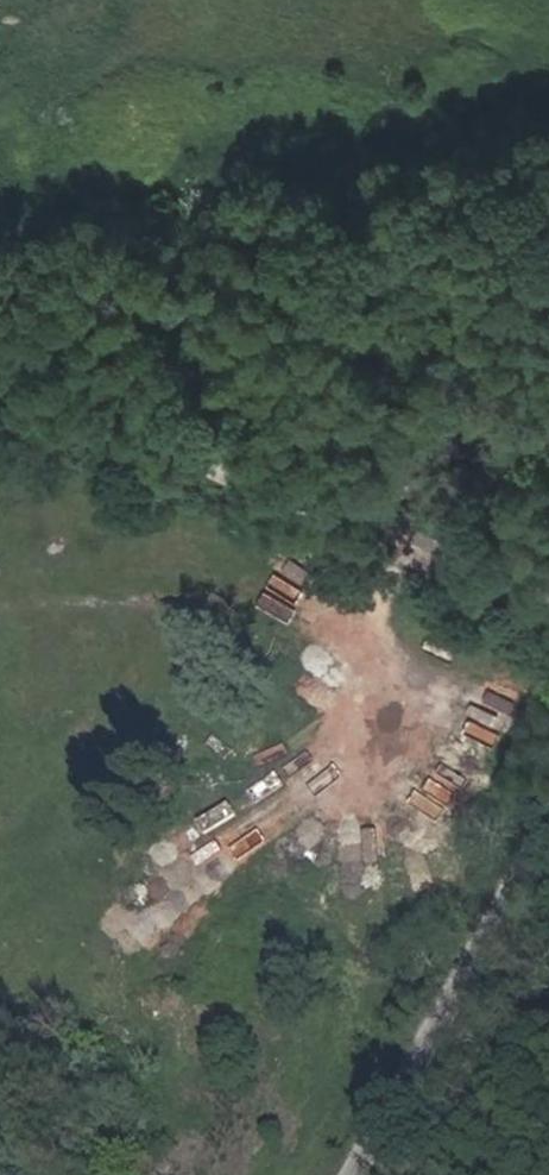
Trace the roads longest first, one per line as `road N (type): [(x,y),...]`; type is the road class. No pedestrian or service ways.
road 1 (unclassified): [(0,414),(210,457),(483,574),(548,627)]
road 2 (unclassified): [(548,848),(364,1174)]

